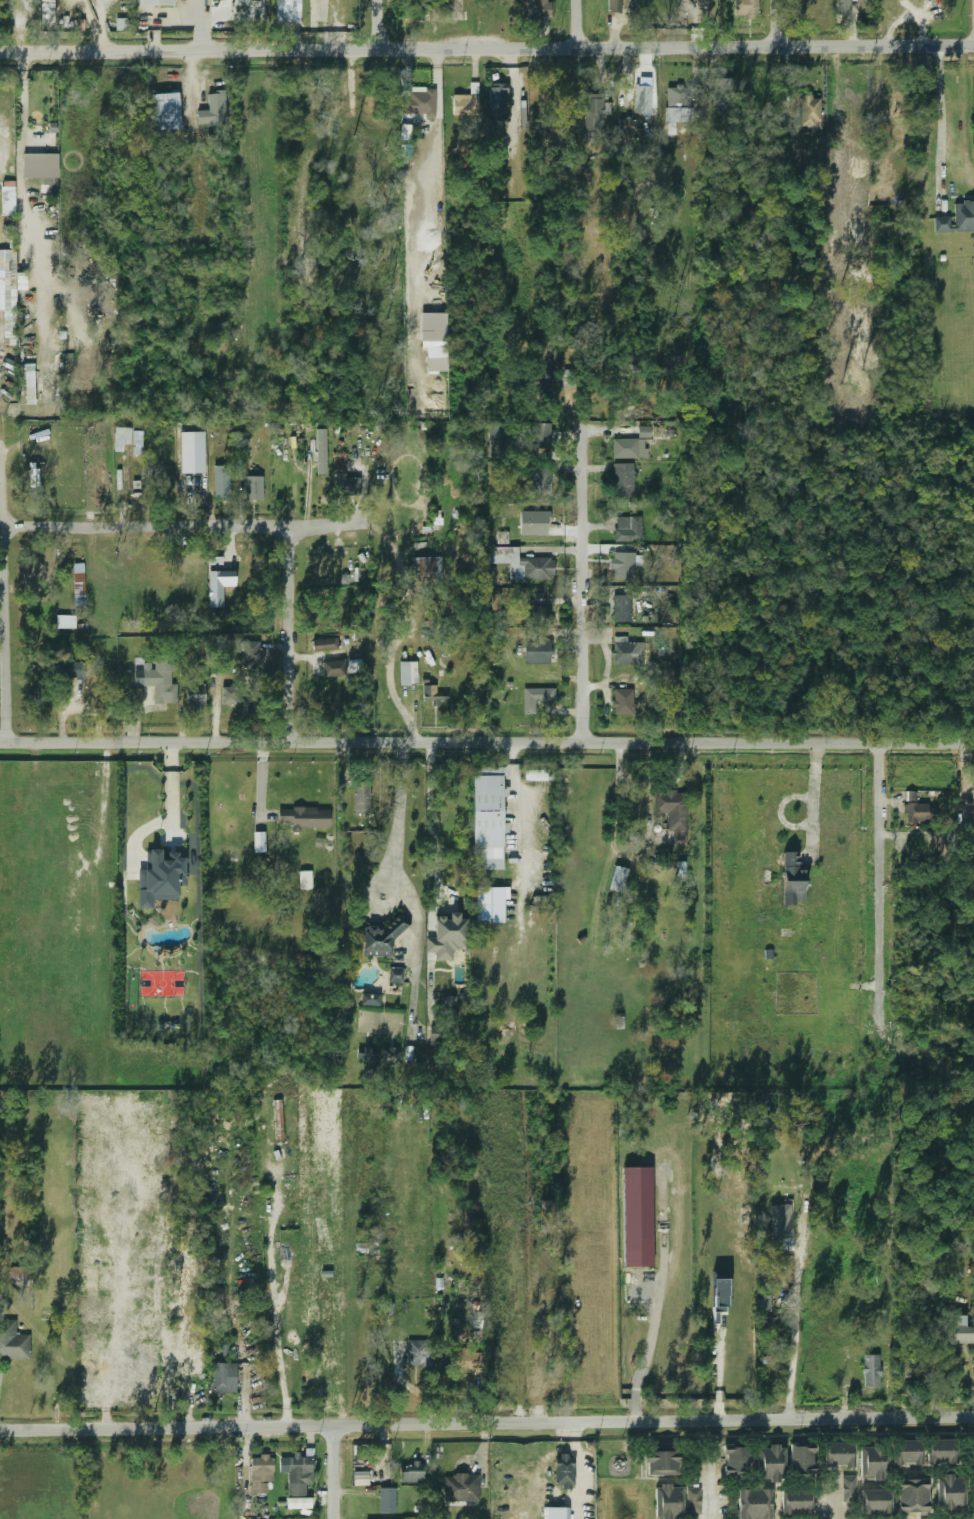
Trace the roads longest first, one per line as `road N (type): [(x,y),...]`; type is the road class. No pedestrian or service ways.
road 1 (tertiary): [(973,1416),(0,1431)]
road 2 (tertiary): [(973,40),(0,48)]
road 3 (tertiary): [(973,742),(0,742)]
road 4 (residential): [(364,523),(4,524)]
road 5 (residential): [(882,1055),(881,743)]
road 6 (residential): [(585,743),(584,438)]
road 7 (residential): [(9,742),(1,439)]
road 8 (residential): [(292,742),(291,524)]

